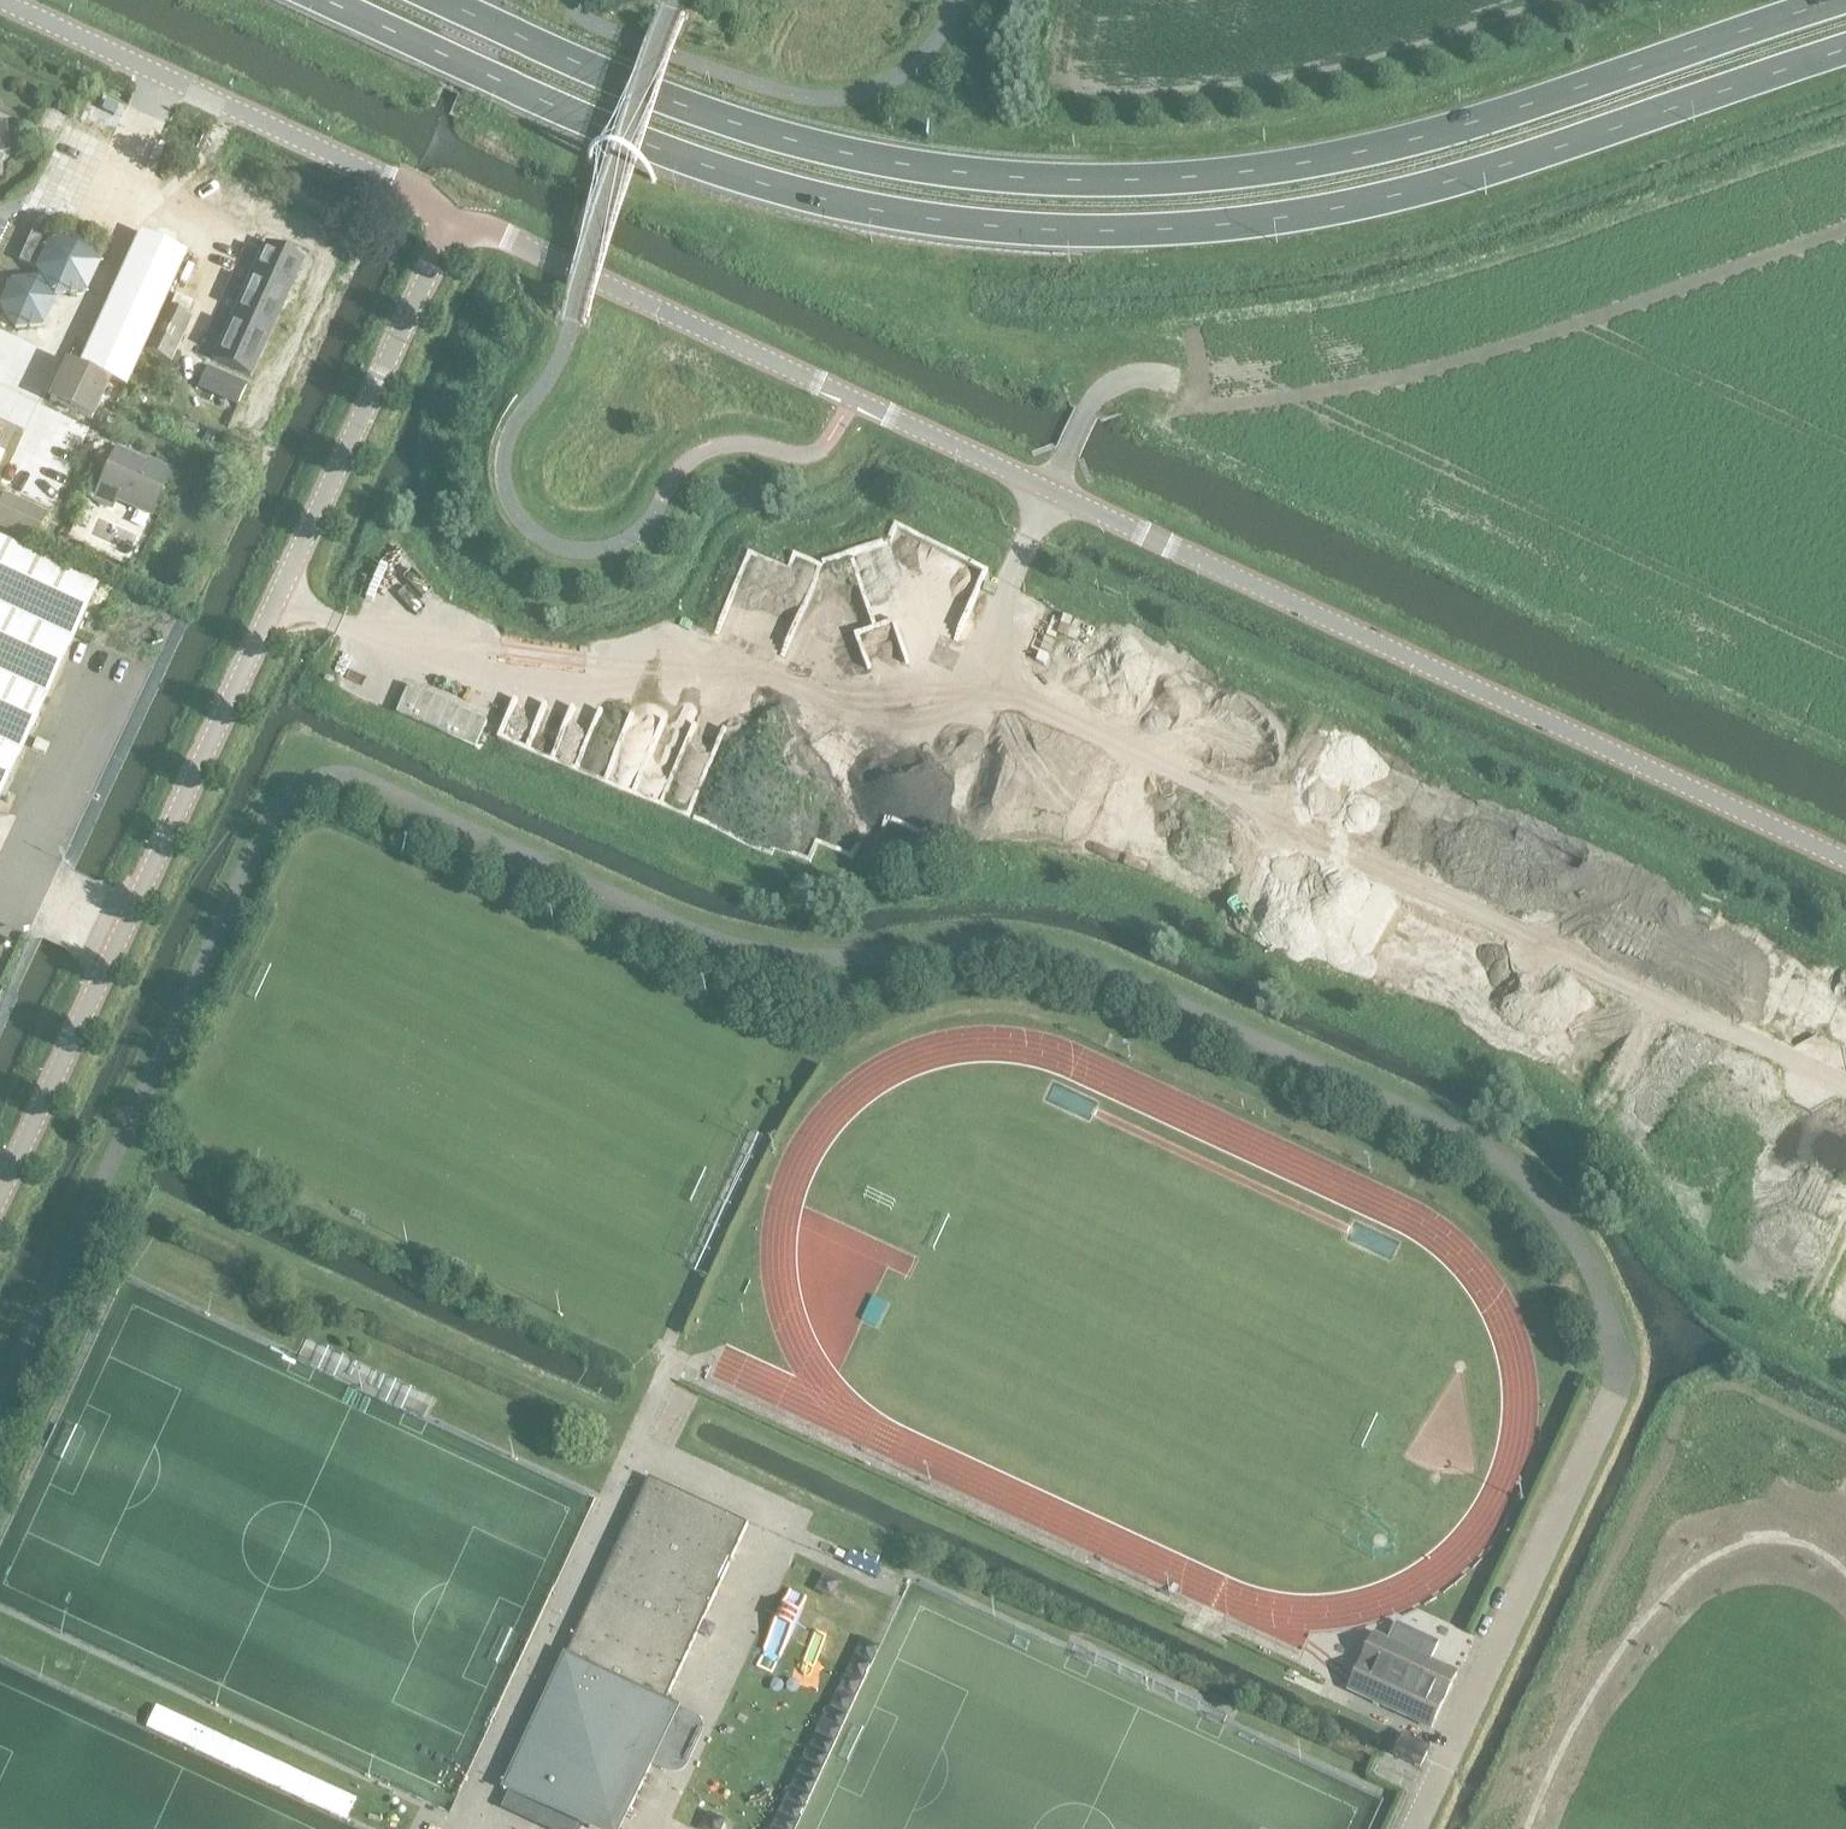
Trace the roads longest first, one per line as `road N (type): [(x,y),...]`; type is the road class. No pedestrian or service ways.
road 1 (trunk): [(324,0),(682,158),(888,216),(1073,233),(1182,230),(1379,201),(1845,49)]
road 2 (unclassified): [(1845,862),(461,214)]
road 3 (trunk): [(1841,0),(1478,125),(1370,154),(1175,181),(894,165),(699,110),(441,0)]
road 4 (unclassified): [(0,1203),(461,214)]
road 5 (unclassified): [(461,214),(0,1)]

